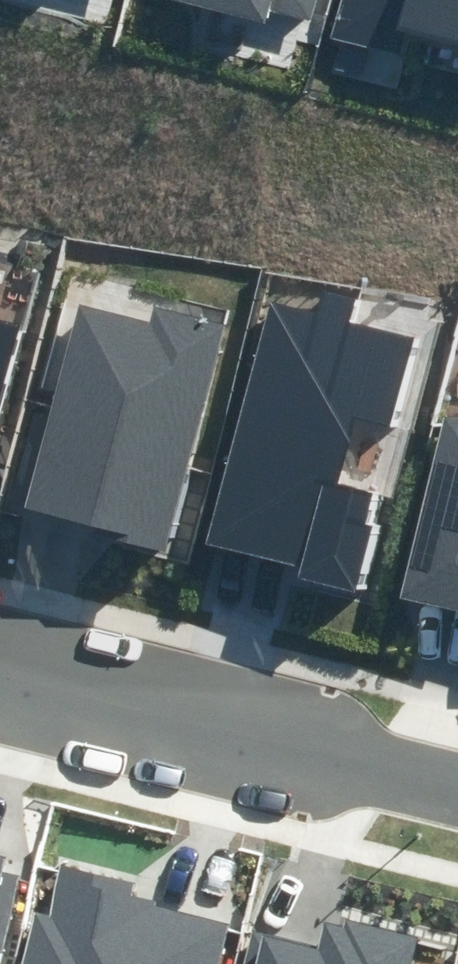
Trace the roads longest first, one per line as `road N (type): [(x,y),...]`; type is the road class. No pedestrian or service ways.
road 1 (residential): [(0,671),(457,778)]

